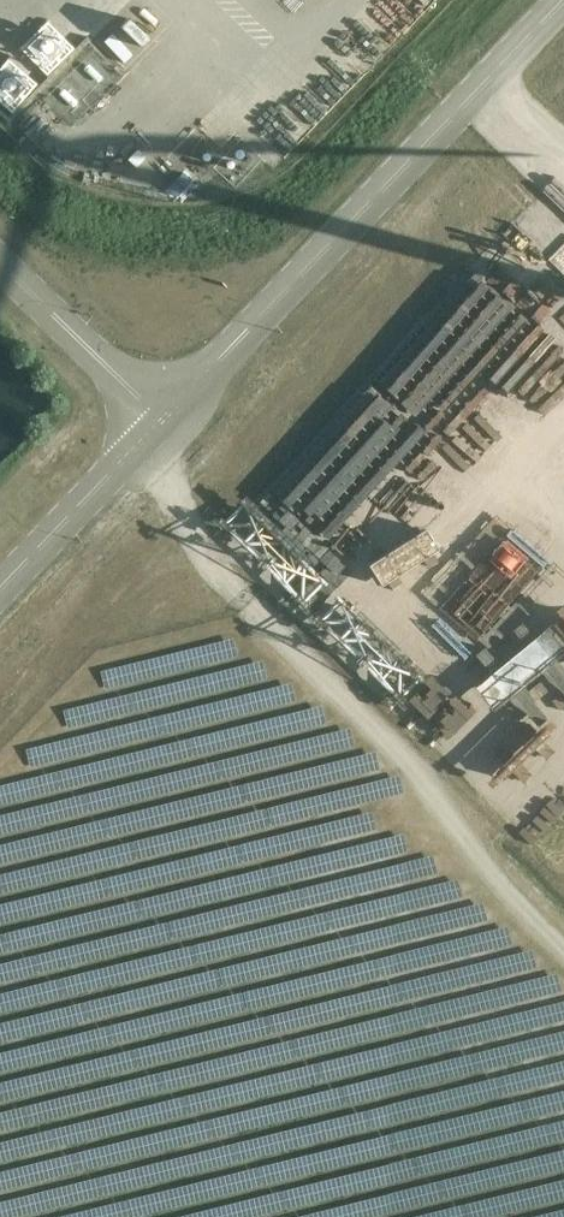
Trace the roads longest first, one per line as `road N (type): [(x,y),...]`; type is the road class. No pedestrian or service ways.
road 1 (unclassified): [(563,2),(165,417)]
road 2 (unclassified): [(165,417),(0,591)]
road 3 (unclassified): [(165,417),(0,260)]

